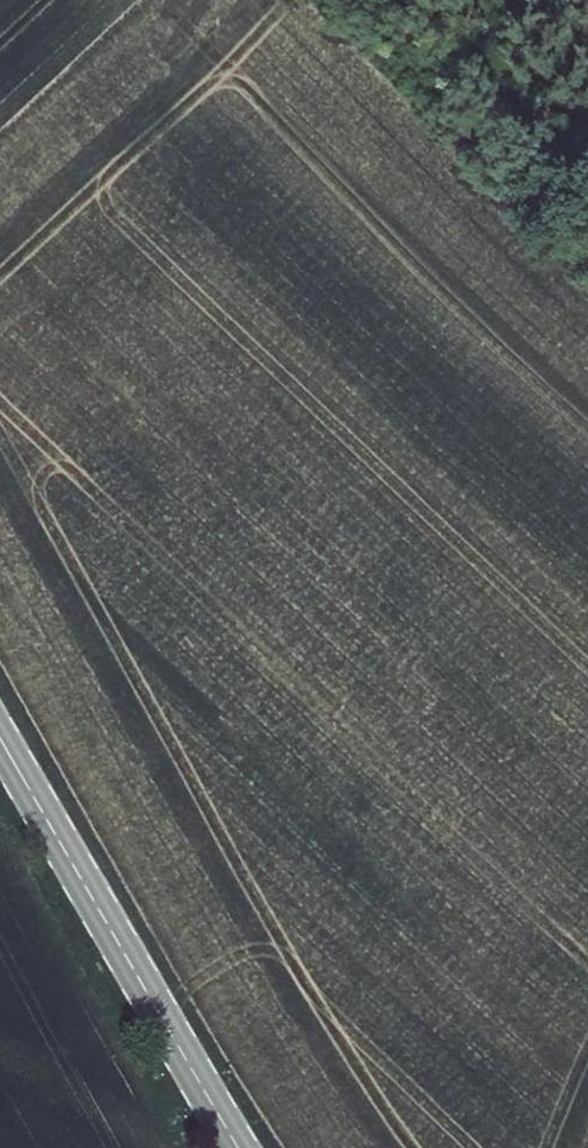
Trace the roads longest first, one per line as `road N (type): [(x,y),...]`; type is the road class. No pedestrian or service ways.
road 1 (tertiary): [(0,737),(238,1147)]

